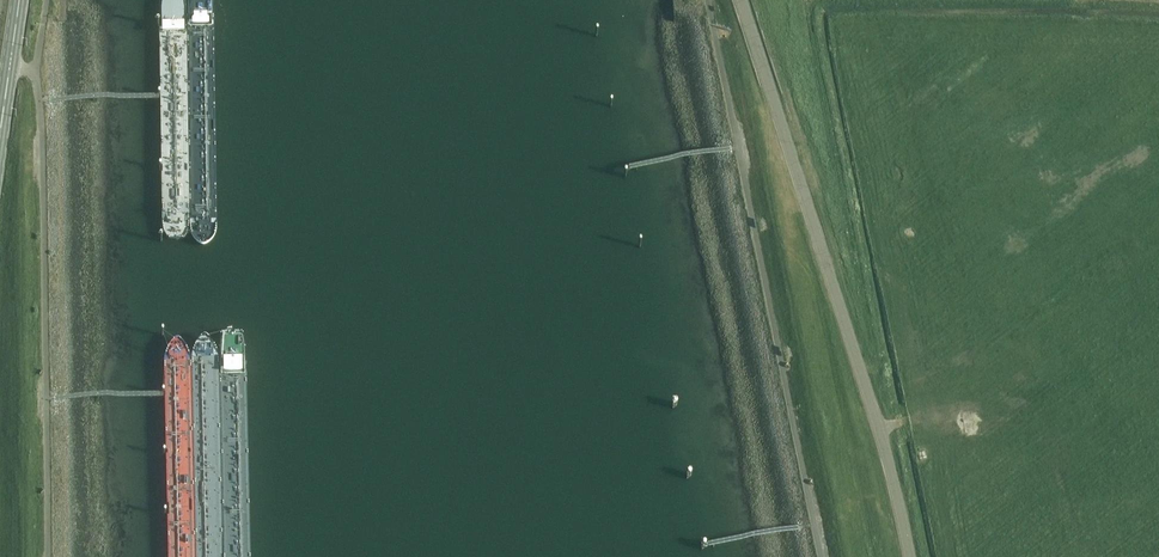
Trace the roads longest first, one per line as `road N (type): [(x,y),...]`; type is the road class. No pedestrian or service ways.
road 1 (tertiary): [(910,556),(888,456),(743,0)]
road 2 (tertiary): [(0,135),(20,0)]

